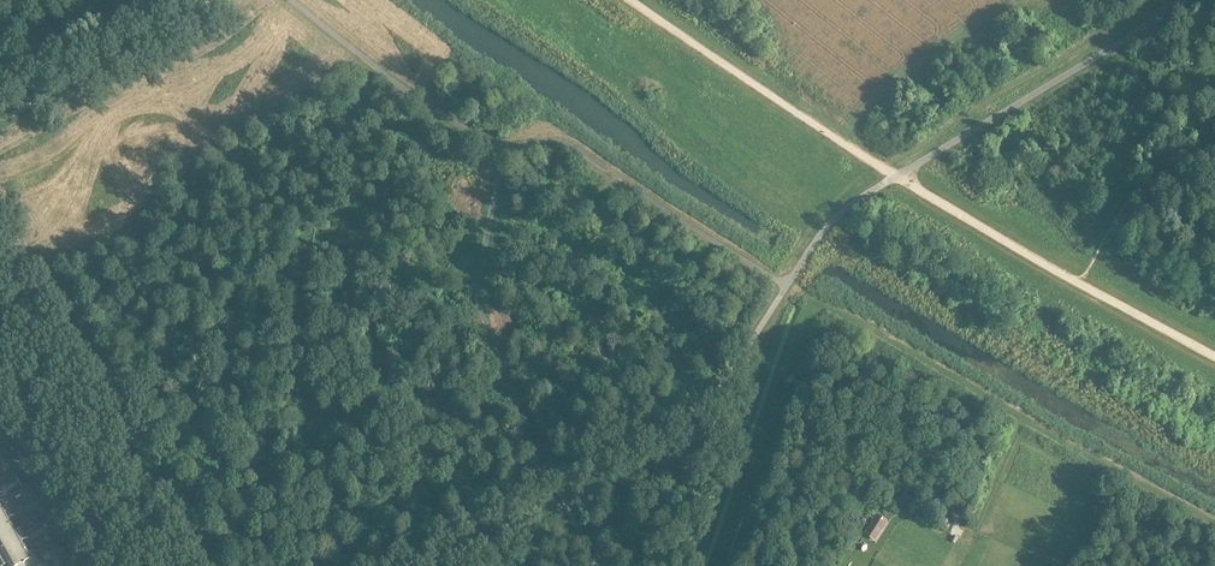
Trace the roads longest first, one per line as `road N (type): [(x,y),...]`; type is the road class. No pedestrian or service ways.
road 1 (track): [(1214,356),(898,176),(631,0)]

